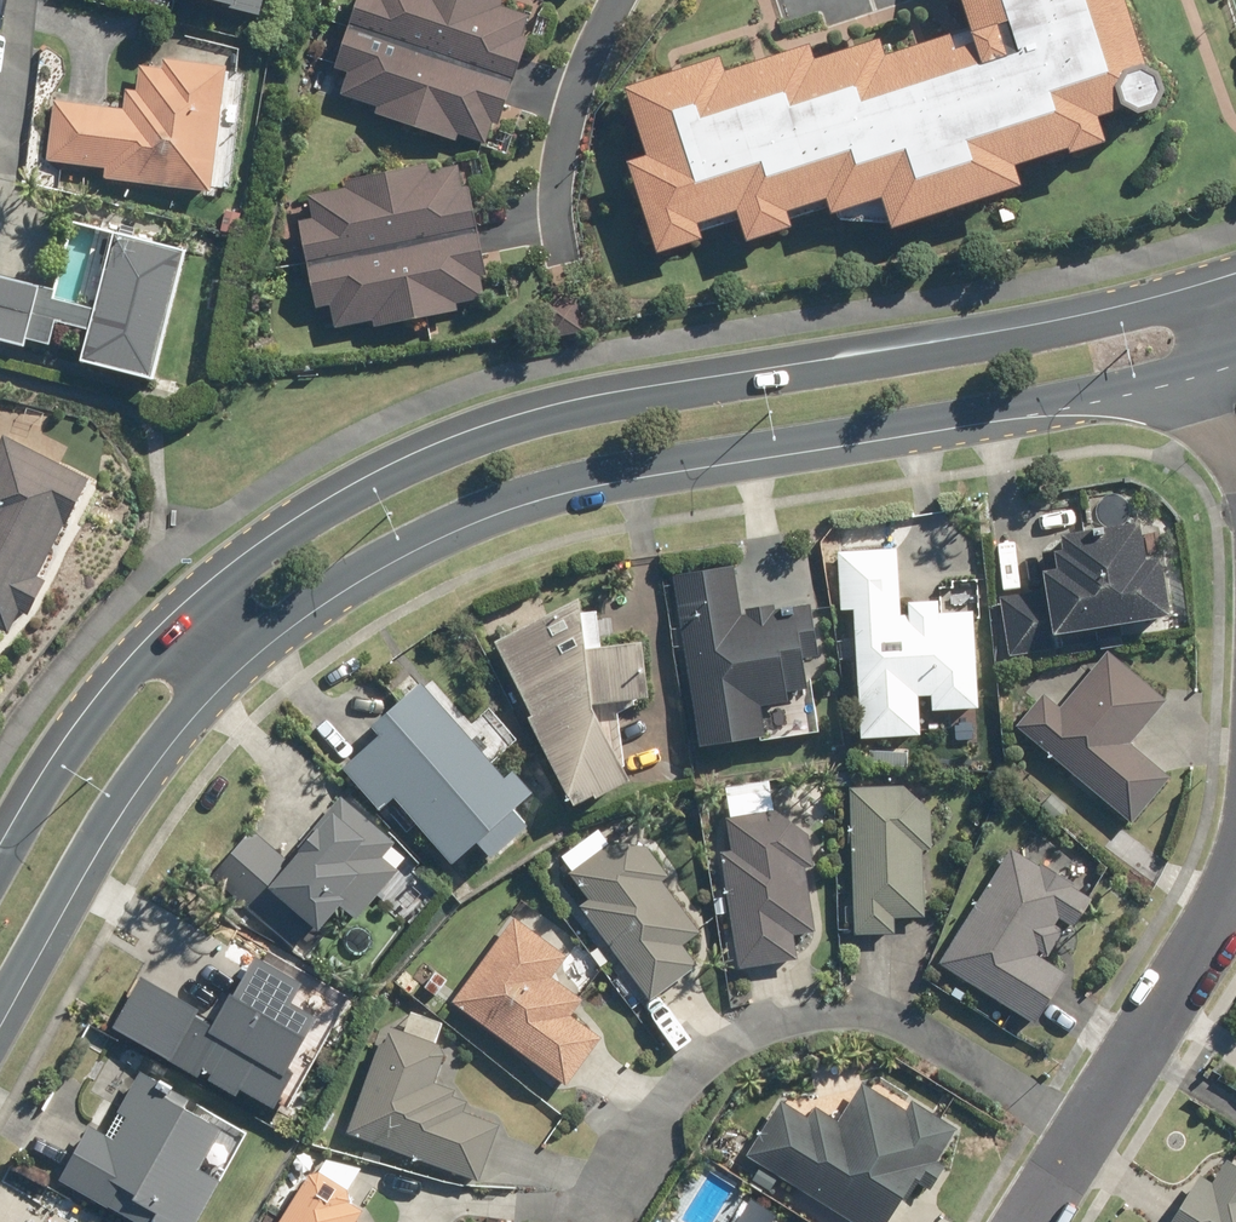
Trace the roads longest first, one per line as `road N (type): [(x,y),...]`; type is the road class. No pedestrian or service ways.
road 1 (secondary): [(207,606),(309,521),(438,456),(569,415),(976,351),(1184,299)]
road 2 (secondary): [(1204,365),(996,407),(595,470),(468,511),(236,643)]
road 3 (residential): [(1082,1121),(891,1015),(843,1012),(747,1037),(673,1089),(596,1221)]
road 4 (secondary): [(236,643),(194,685),(130,779),(0,1002)]
road 5 (secondary): [(0,866),(112,700),(207,606)]
road 6 (residential): [(1235,871),(1082,1121)]
road 7 (residential): [(563,266),(556,178),(566,111),(615,0)]

